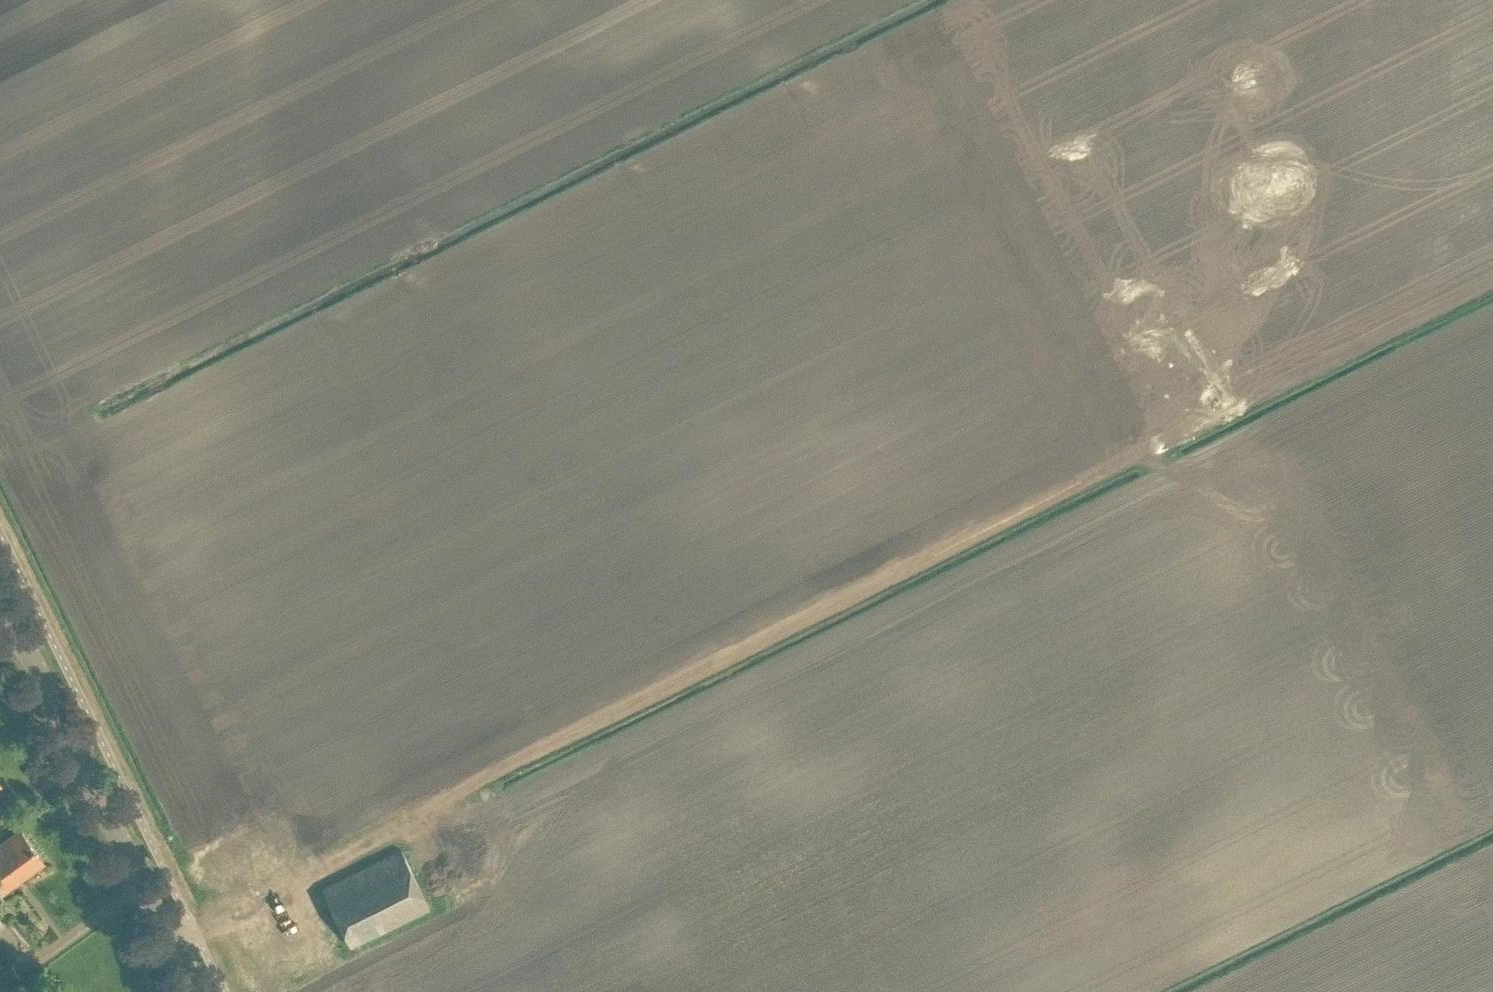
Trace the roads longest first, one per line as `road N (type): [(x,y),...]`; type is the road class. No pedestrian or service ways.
road 1 (secondary): [(192,991),(0,596)]

